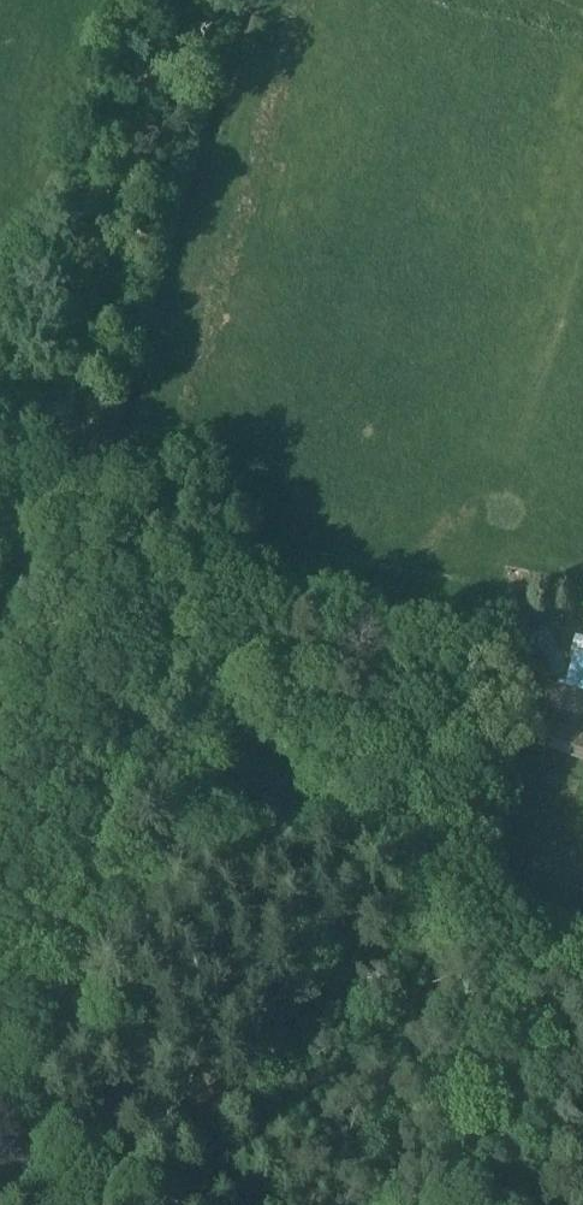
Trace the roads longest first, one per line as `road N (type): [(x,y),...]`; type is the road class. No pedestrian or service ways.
road 1 (track): [(37,519),(116,532),(191,564),(258,657),(350,749),(437,883),(501,947),(582,1003)]
road 2 (track): [(176,0),(73,373),(70,429),(37,519)]
road 3 (track): [(0,1202),(85,1024),(233,961),(318,998),(354,992)]

